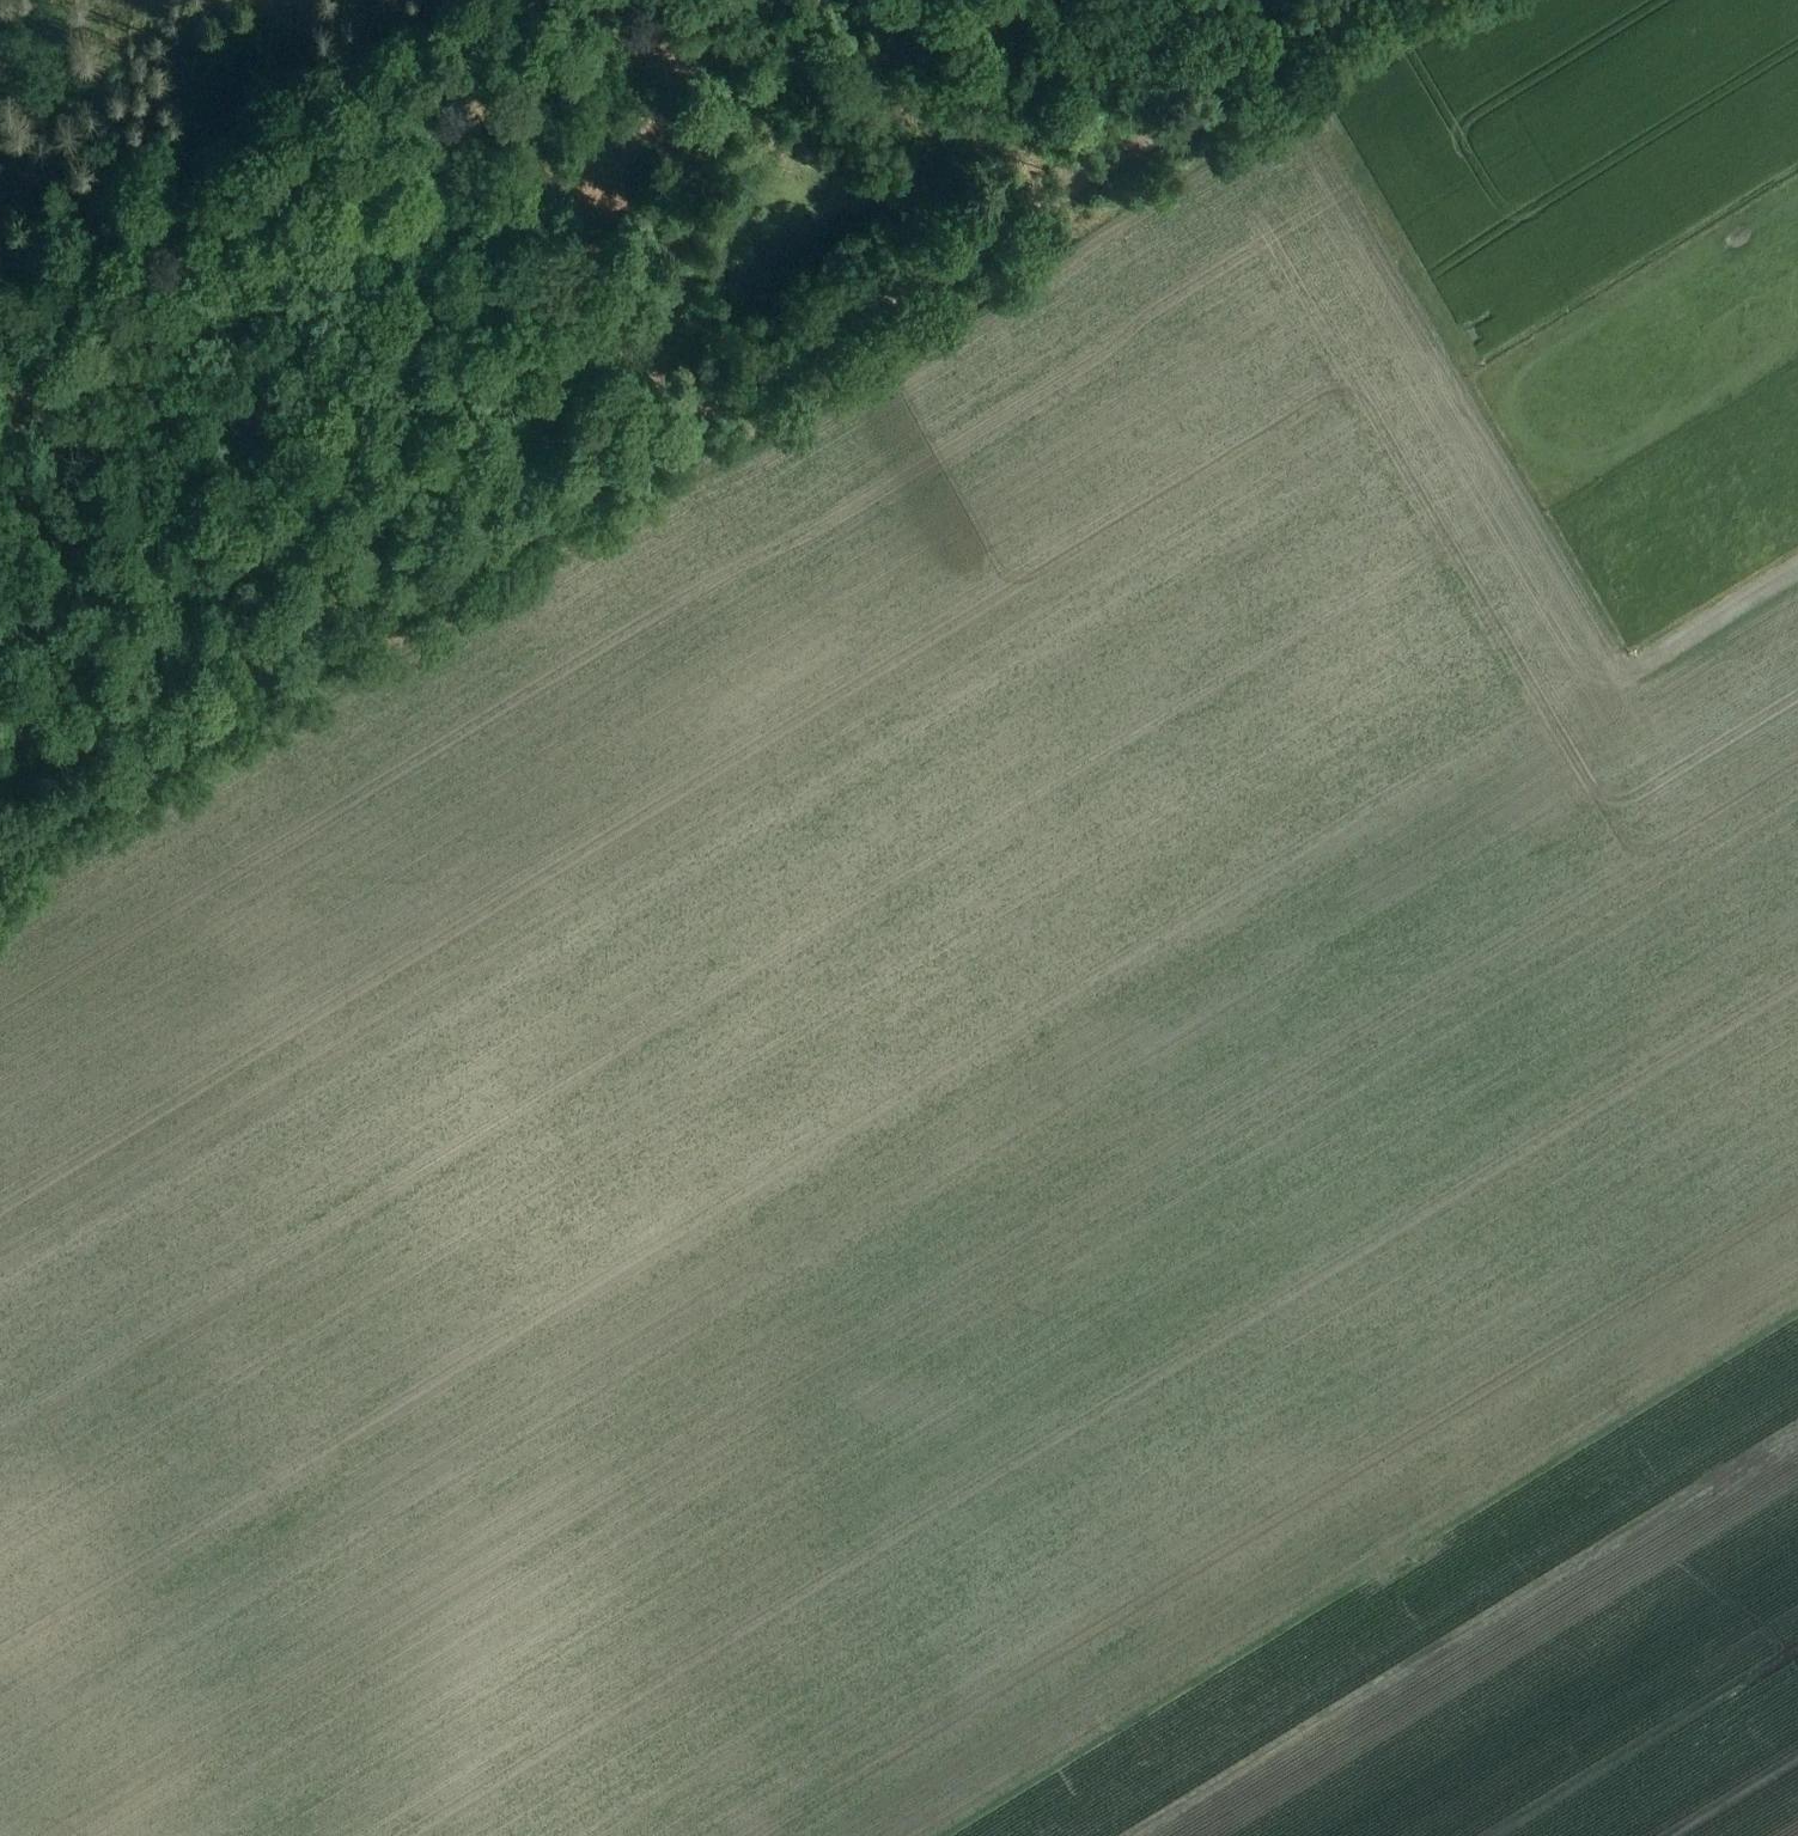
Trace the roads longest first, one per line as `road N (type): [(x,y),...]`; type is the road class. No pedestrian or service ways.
road 1 (track): [(1377,0),(0,856)]

